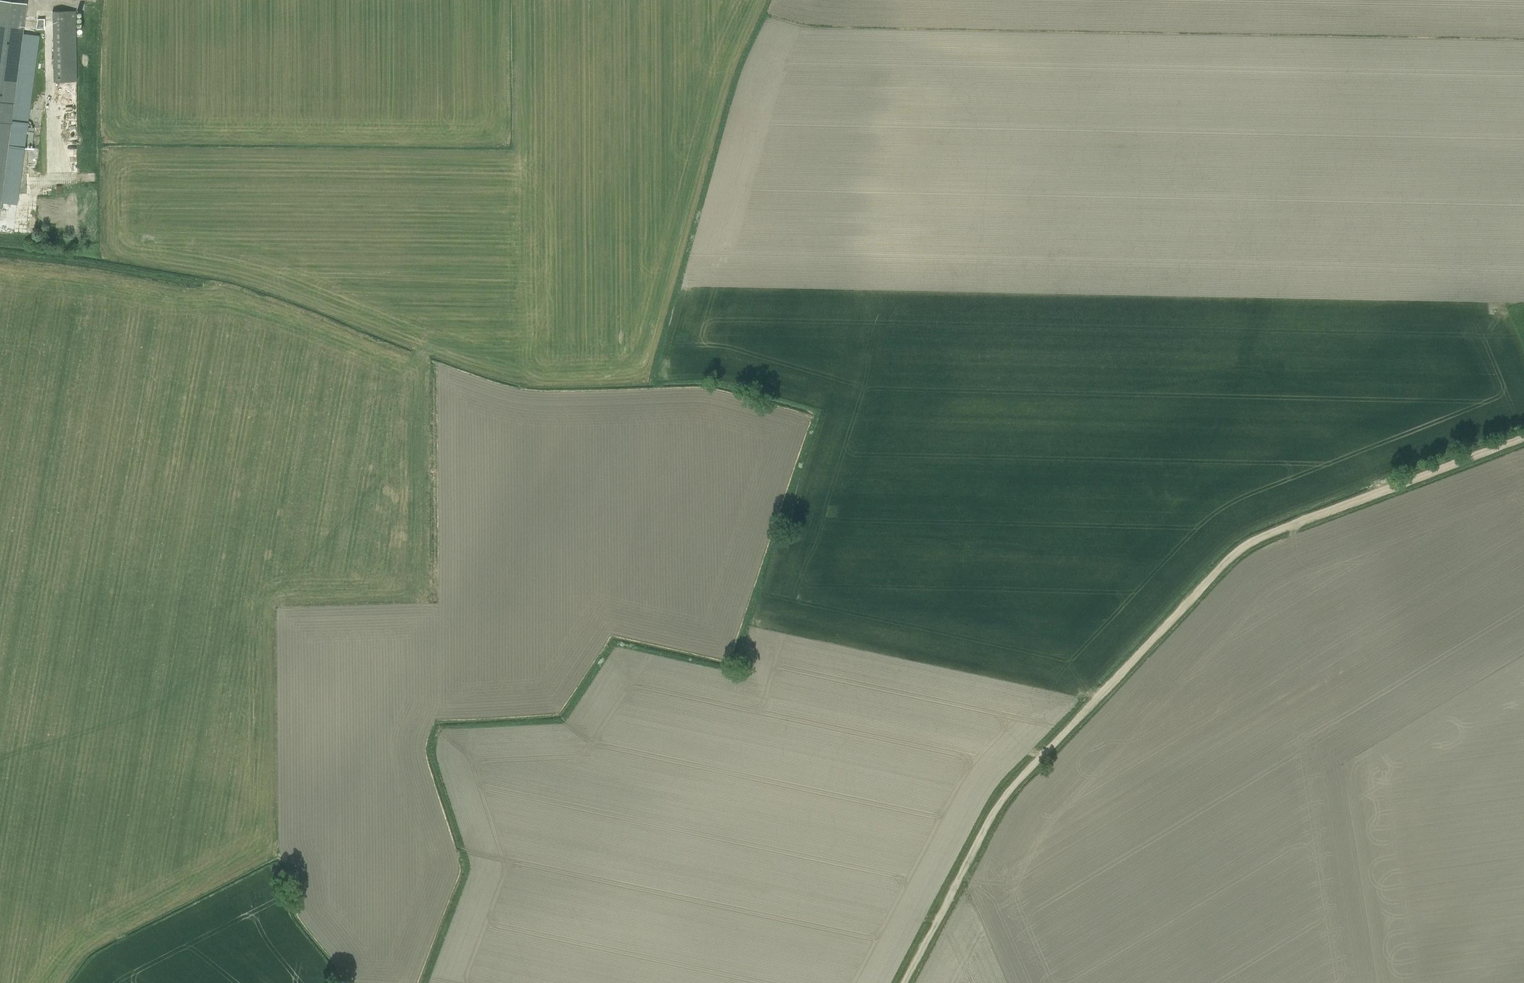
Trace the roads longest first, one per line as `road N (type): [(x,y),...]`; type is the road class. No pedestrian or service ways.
road 1 (track): [(903,982),(1002,799),(1234,554),(1523,438)]

